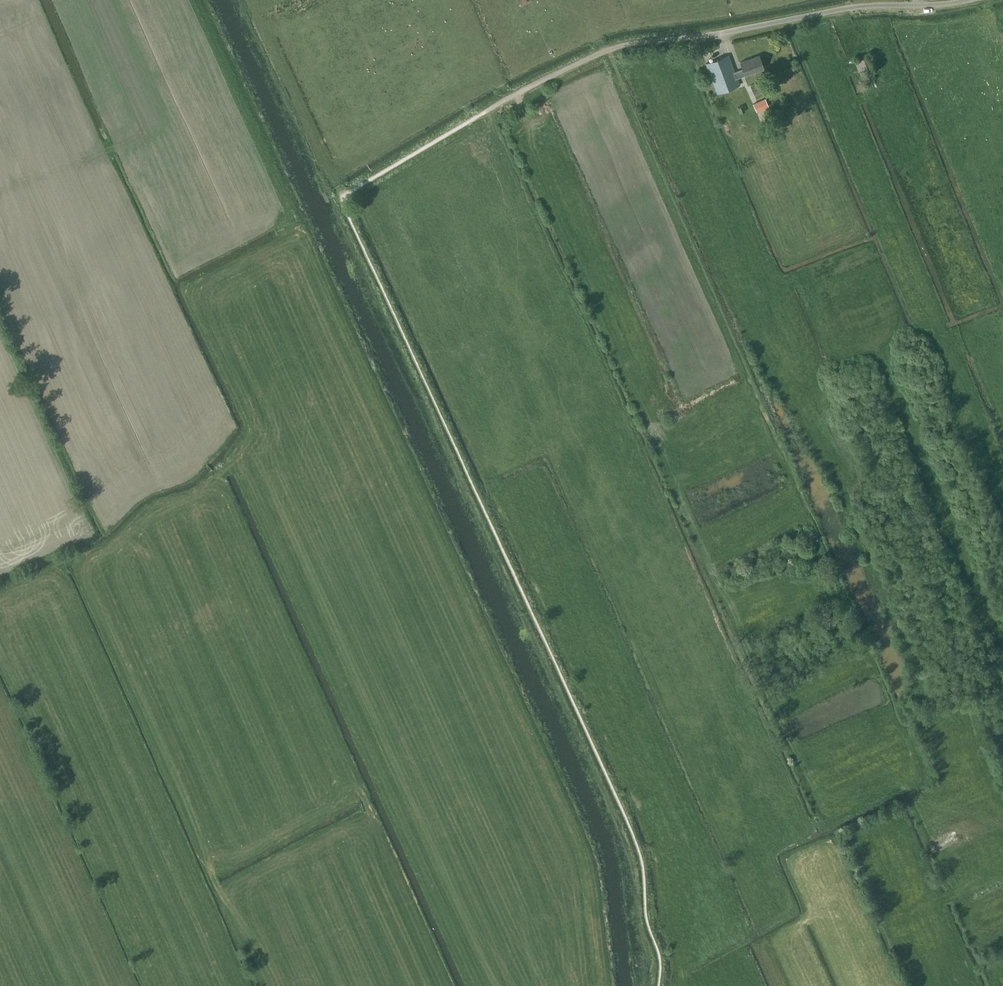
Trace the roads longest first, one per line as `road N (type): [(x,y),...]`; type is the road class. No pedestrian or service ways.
road 1 (unclassified): [(710,34),(851,9),(975,0)]

